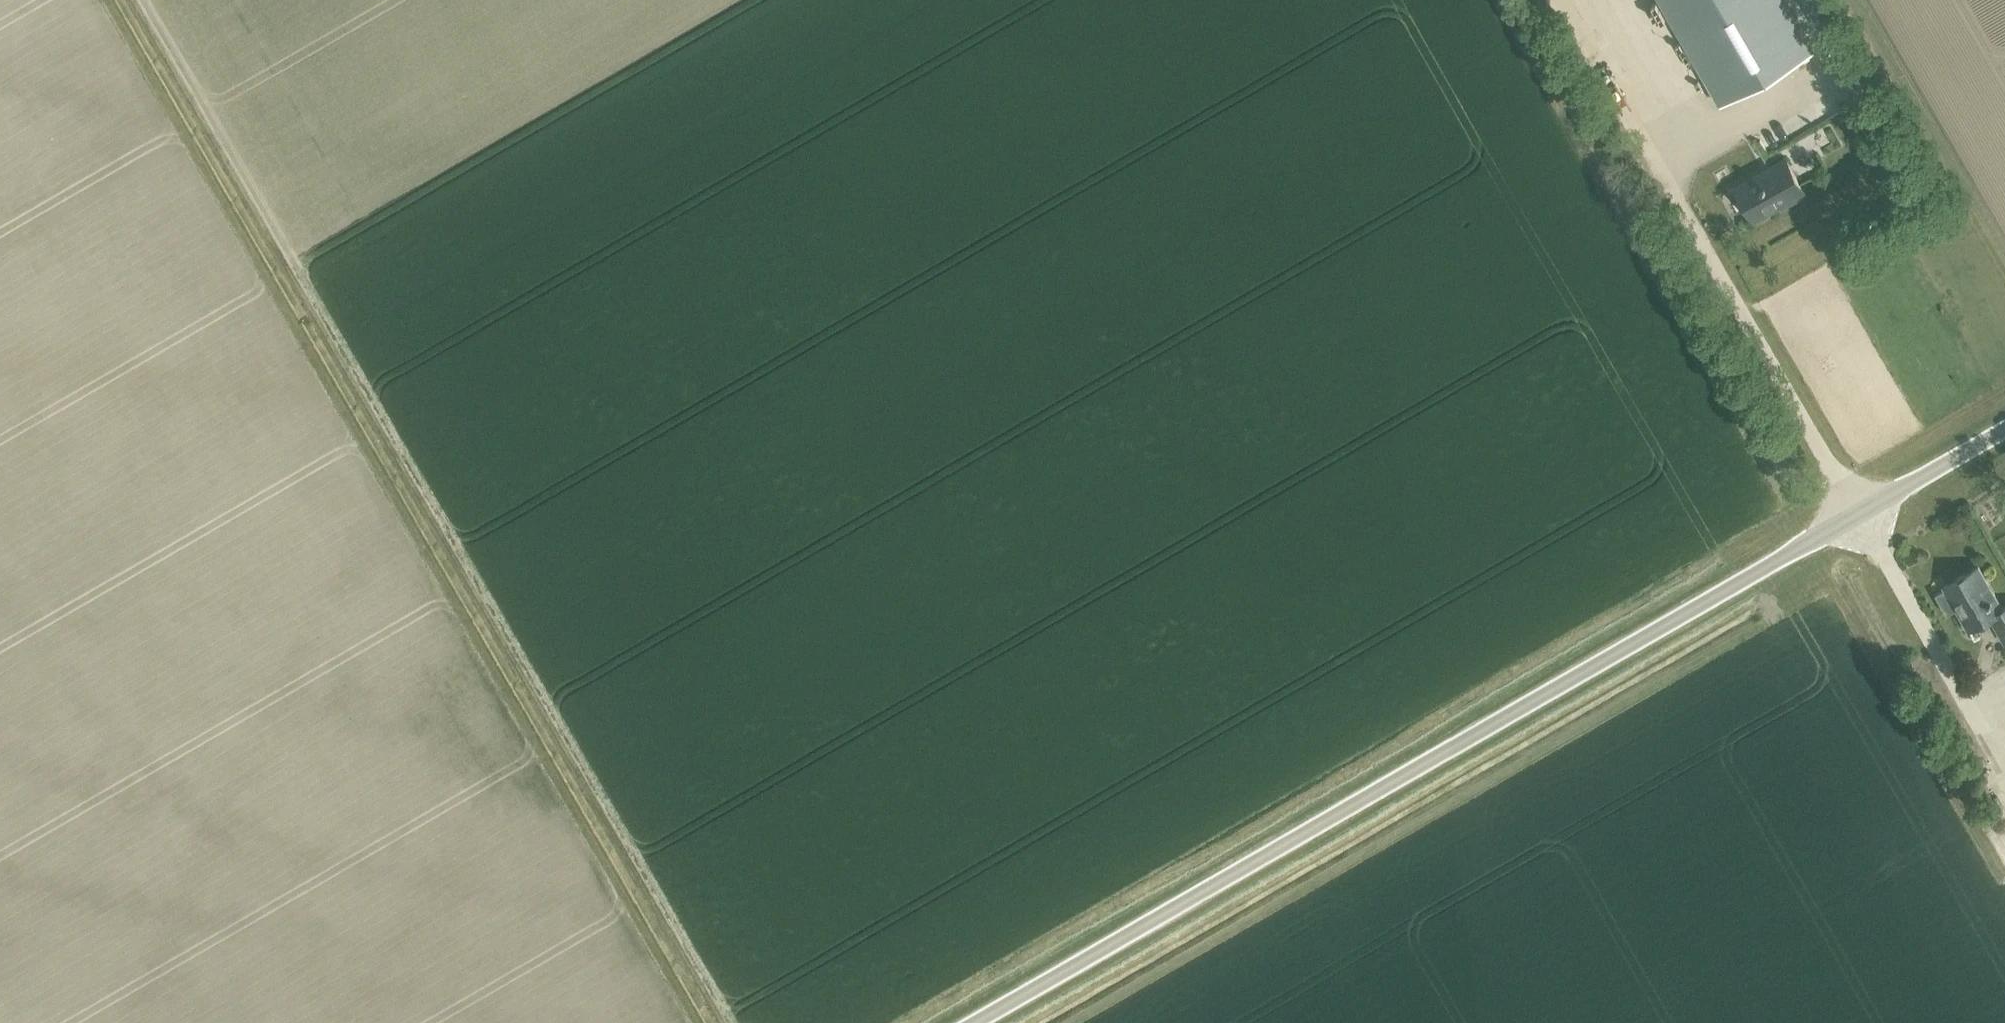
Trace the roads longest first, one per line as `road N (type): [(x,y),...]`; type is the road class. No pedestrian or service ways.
road 1 (unclassified): [(976,1022),(2004,430)]

